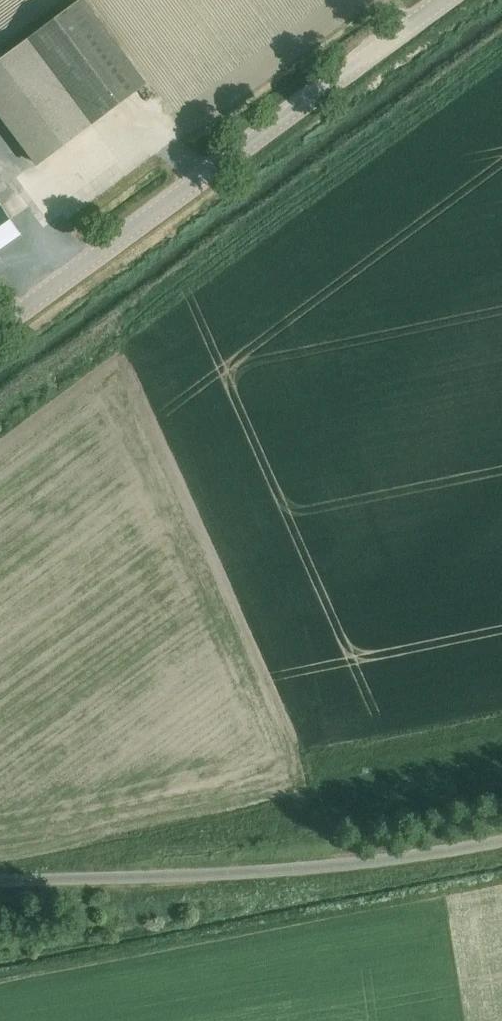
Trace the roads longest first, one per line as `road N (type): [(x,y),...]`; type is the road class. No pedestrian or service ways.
road 1 (tertiary): [(0,323),(439,0)]
road 2 (unclassified): [(0,880),(234,873),(501,848)]

